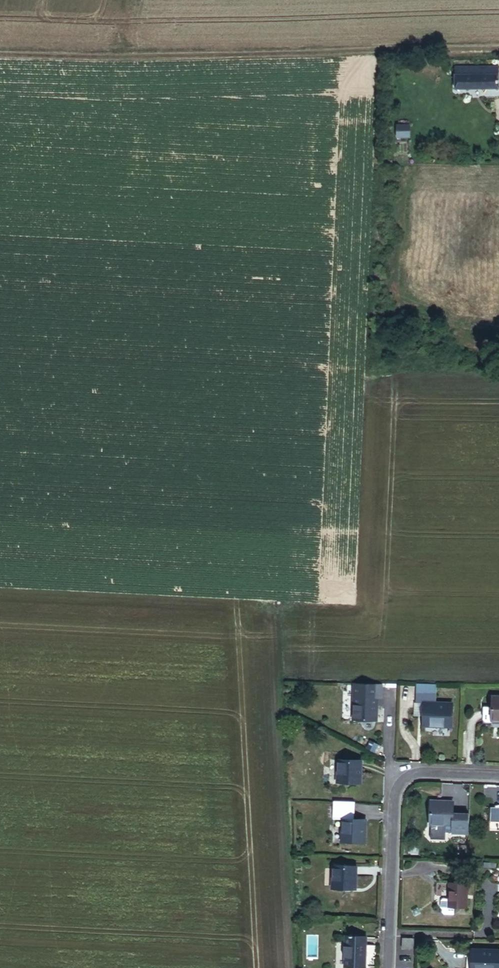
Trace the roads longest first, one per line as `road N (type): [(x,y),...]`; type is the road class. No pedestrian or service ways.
road 1 (track): [(0,54),(393,53)]
road 2 (residential): [(498,778),(413,774),(395,783),(383,967)]

